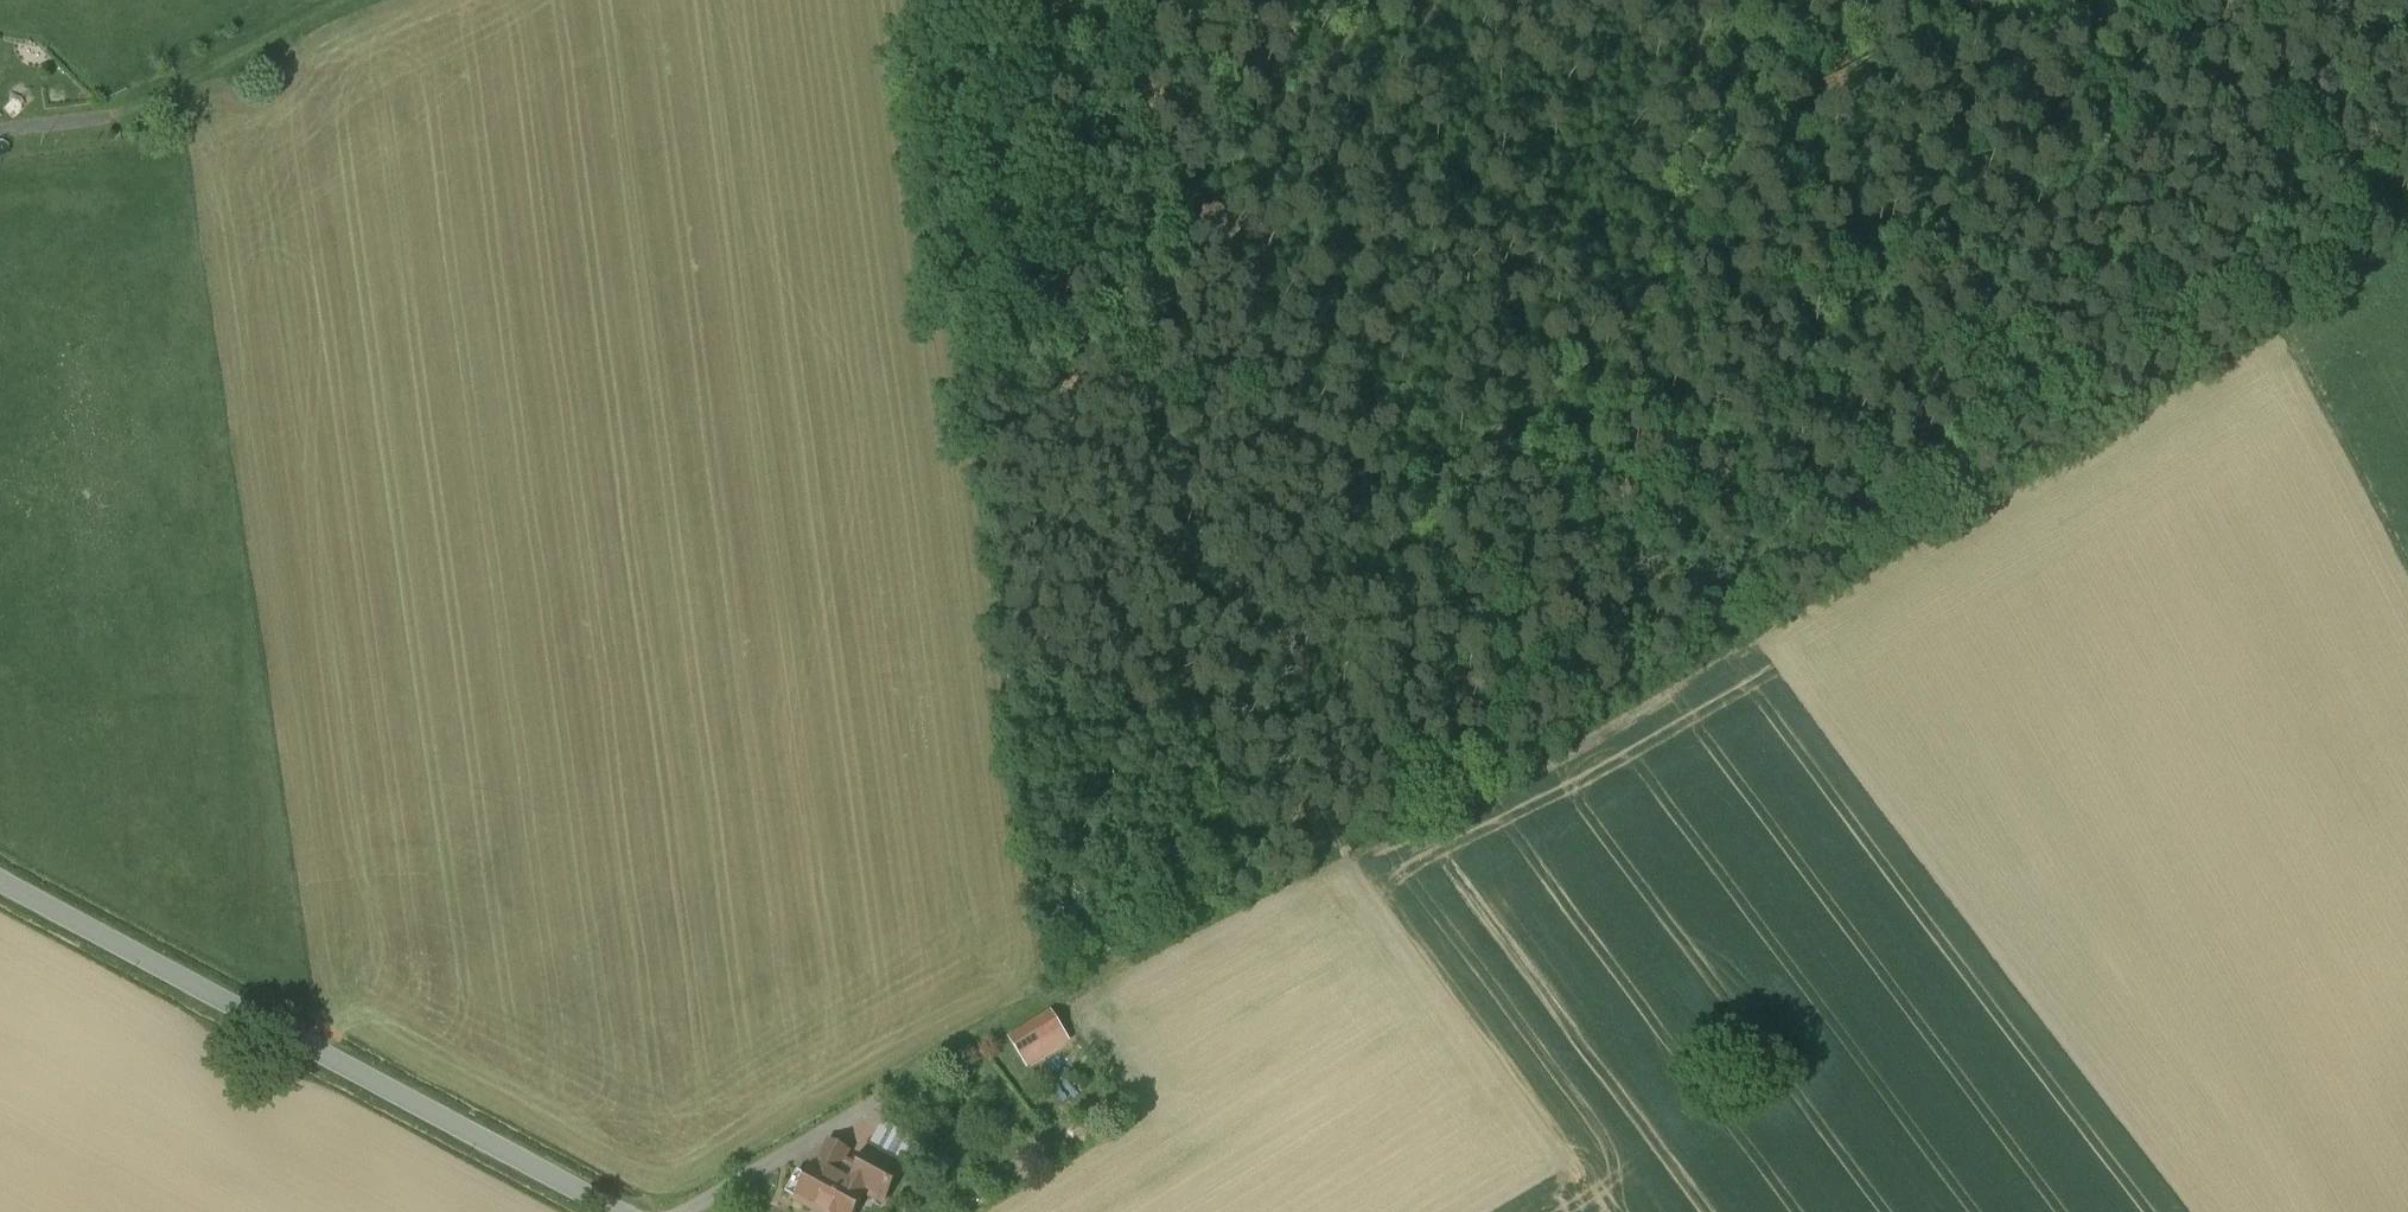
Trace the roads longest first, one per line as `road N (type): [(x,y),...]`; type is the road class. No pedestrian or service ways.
road 1 (tertiary): [(0,884),(616,1211)]
road 2 (track): [(345,0),(108,119)]

